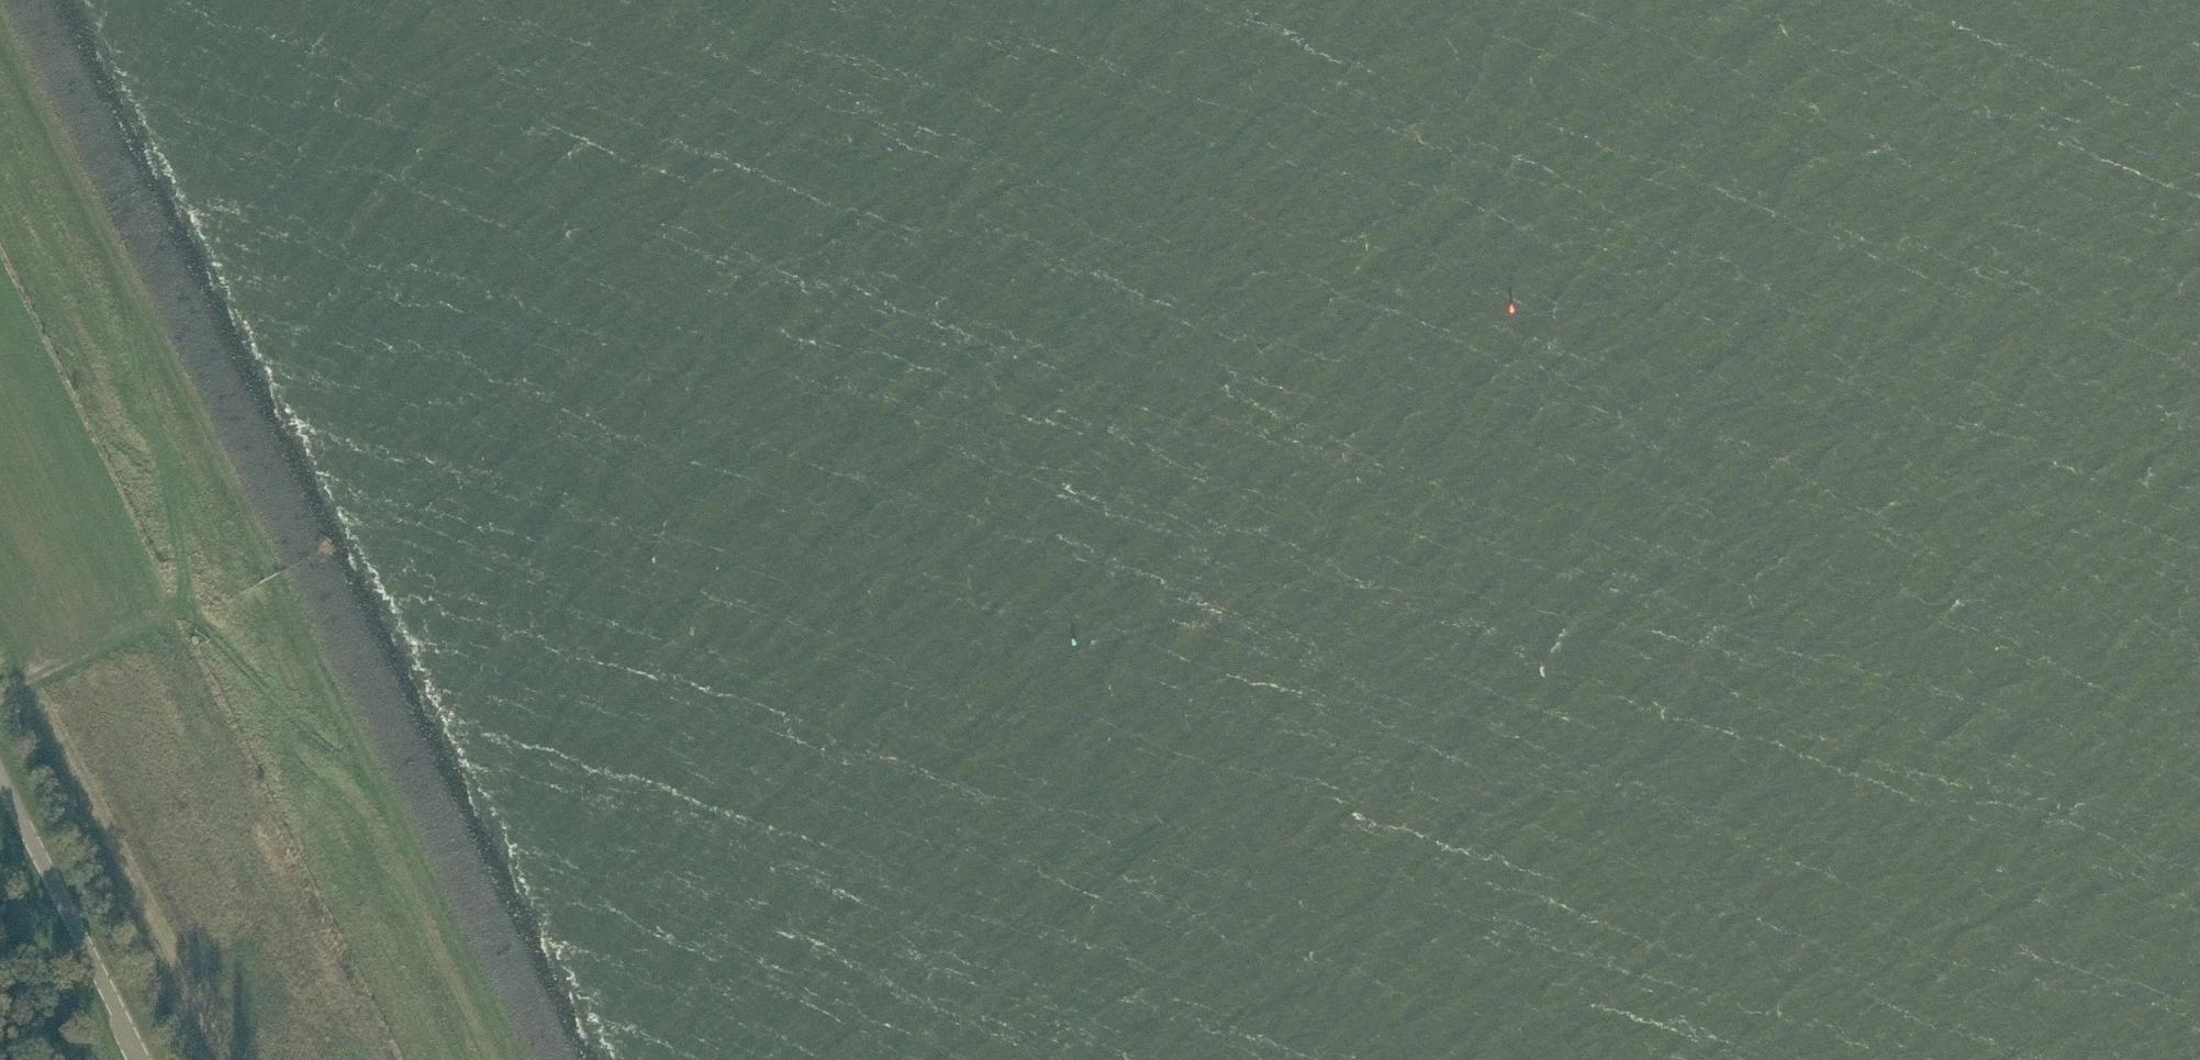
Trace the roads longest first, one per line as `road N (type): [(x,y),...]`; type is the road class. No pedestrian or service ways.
road 1 (track): [(150,406),(183,610),(0,696)]
road 2 (tertiary): [(141,1059),(0,780)]
road 3 (track): [(322,748),(183,610)]

